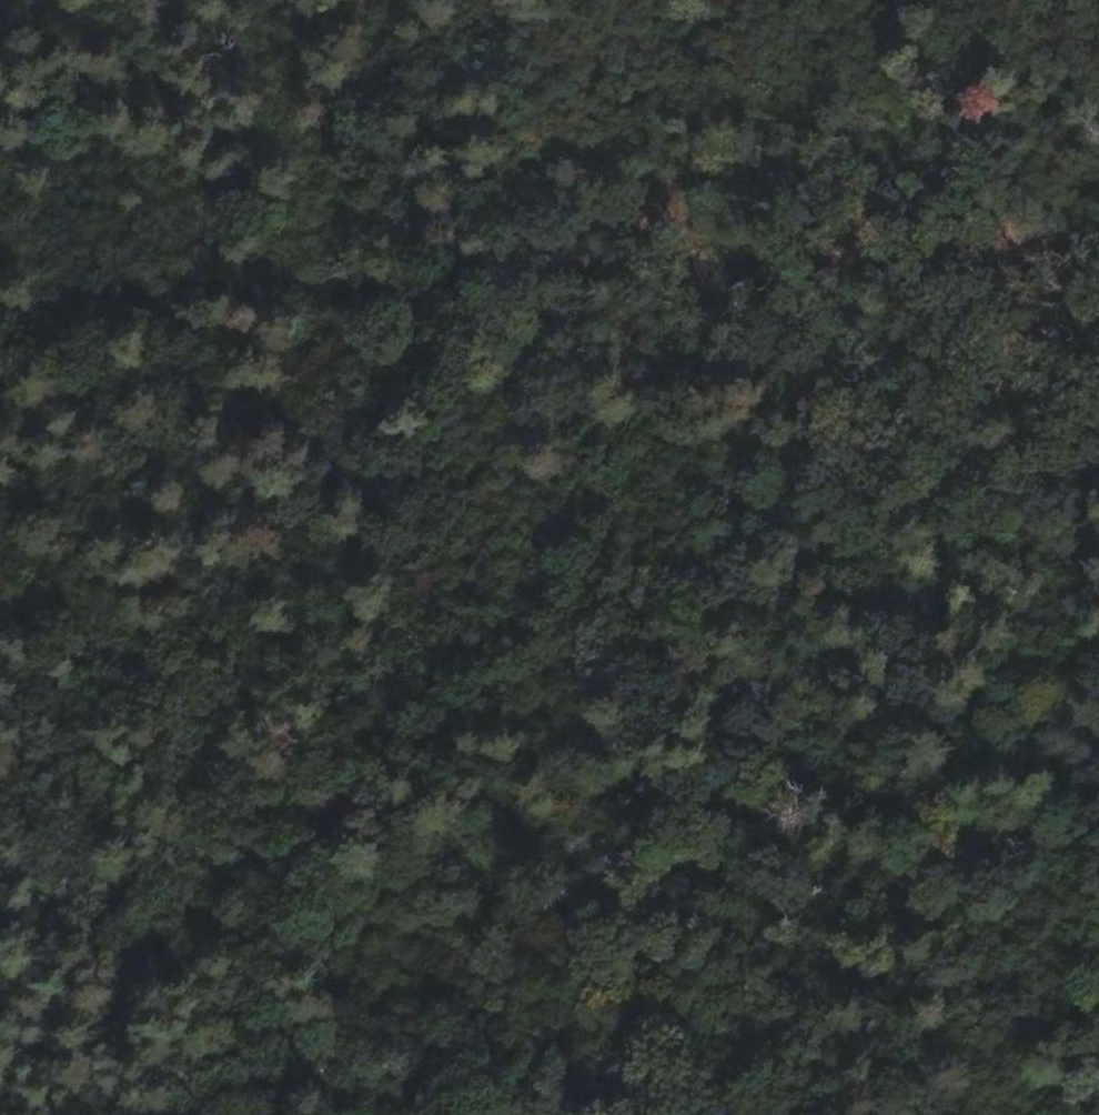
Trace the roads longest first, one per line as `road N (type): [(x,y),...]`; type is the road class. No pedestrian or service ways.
road 1 (track): [(0,698),(396,1114)]

